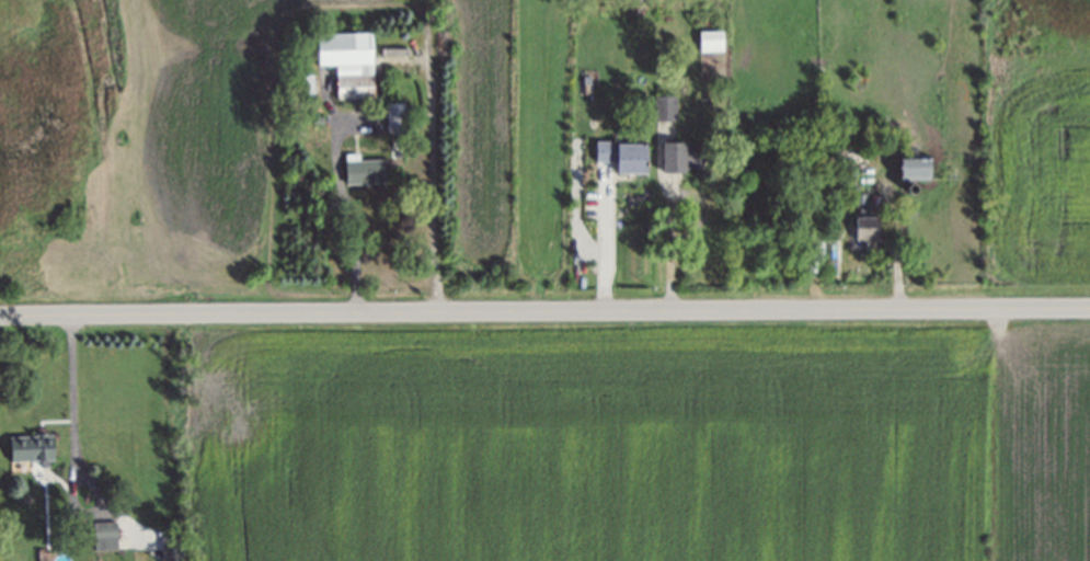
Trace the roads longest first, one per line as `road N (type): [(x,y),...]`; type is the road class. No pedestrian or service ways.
road 1 (tertiary): [(0,316),(1089,312)]

